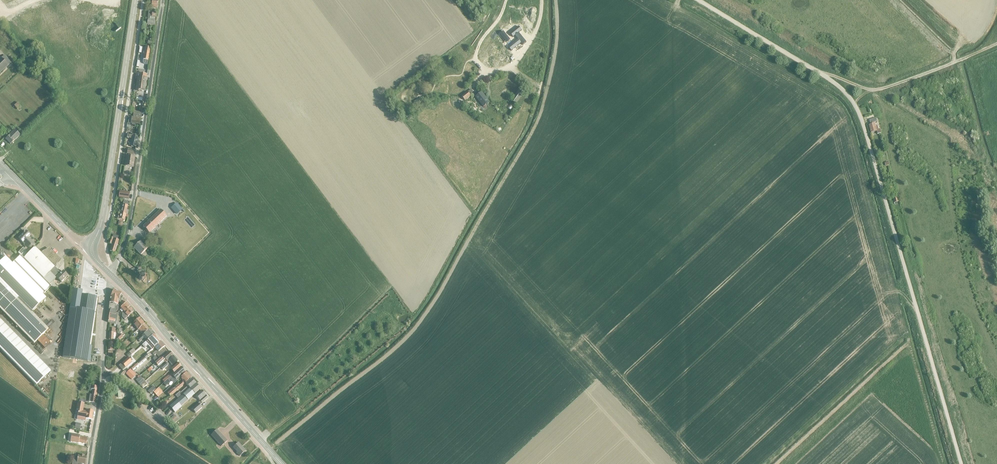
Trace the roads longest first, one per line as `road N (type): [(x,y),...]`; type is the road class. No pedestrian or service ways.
road 1 (unclassified): [(962,463),(858,109),(824,76),(697,0)]
road 2 (residential): [(112,276),(132,207),(162,0)]
road 3 (secondary): [(282,463),(112,276)]
road 4 (secondary): [(91,245),(135,0)]
road 5 (residential): [(89,463),(112,276)]

